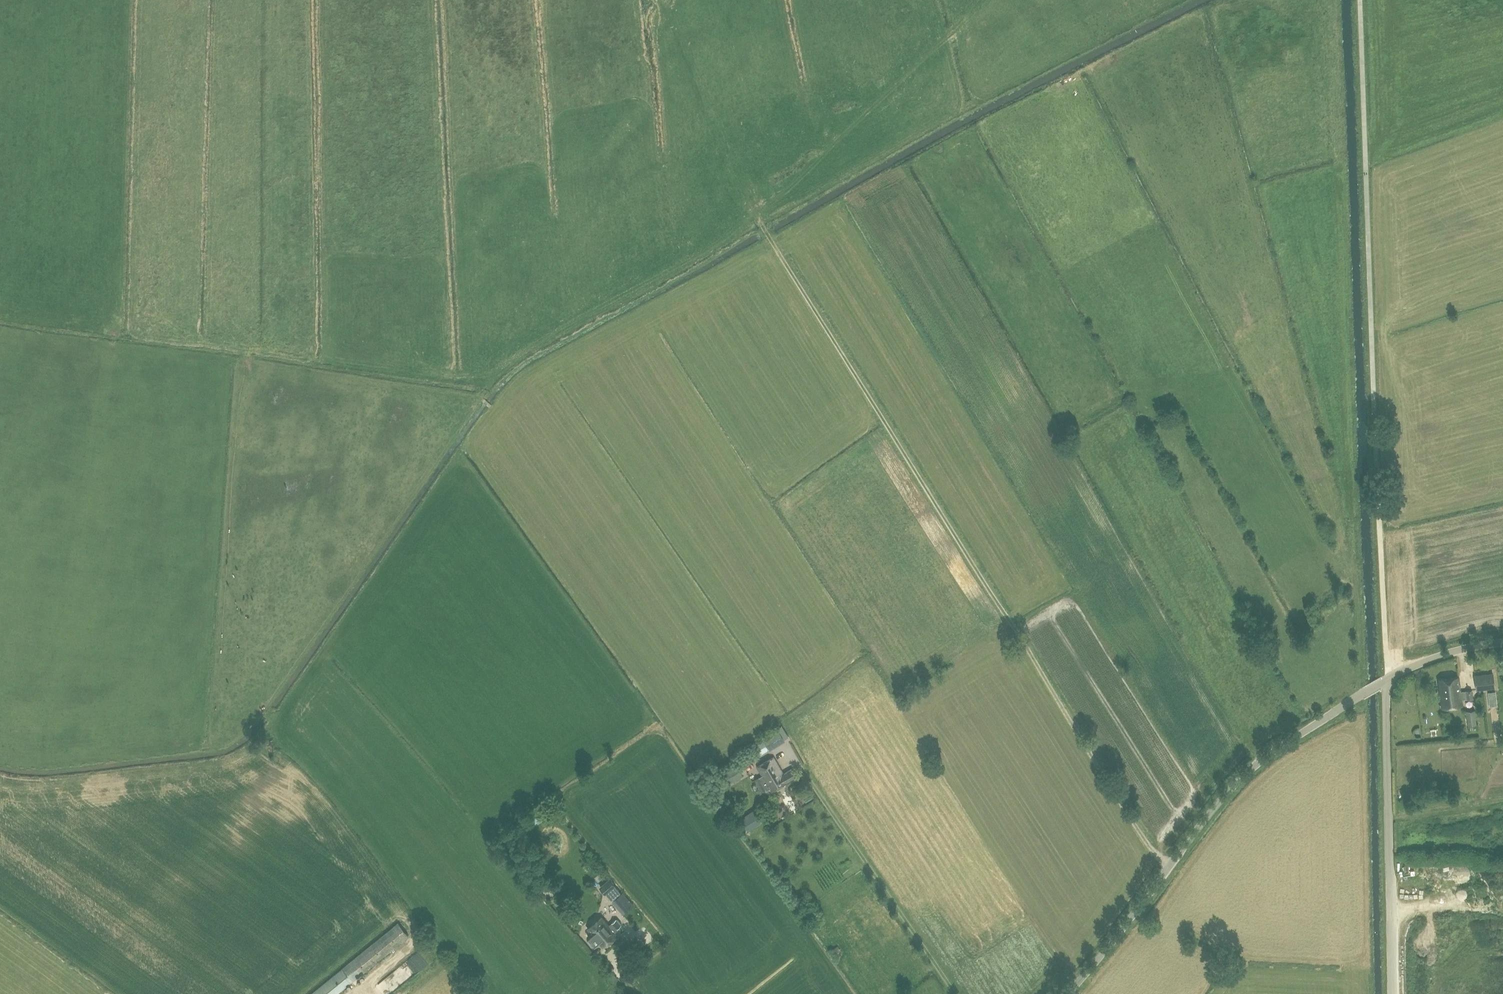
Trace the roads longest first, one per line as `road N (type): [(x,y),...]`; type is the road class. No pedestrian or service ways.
road 1 (tertiary): [(1068,993),(1242,777),(1387,680)]
road 2 (unclassified): [(1387,680),(1392,993)]
road 3 (tertiary): [(1387,680),(1447,654),(1502,642)]

